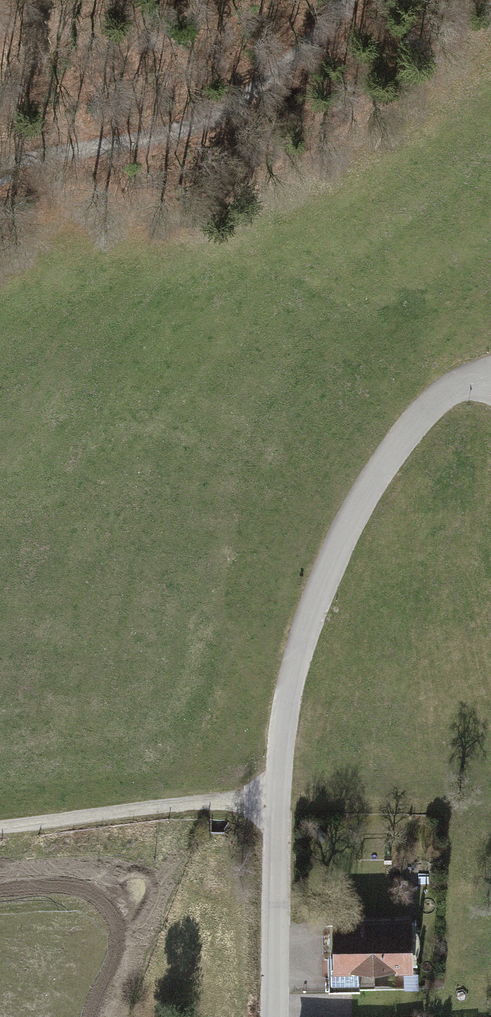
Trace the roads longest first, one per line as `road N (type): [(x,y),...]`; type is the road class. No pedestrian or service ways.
road 1 (residential): [(272,1016),(287,692),(331,565),(376,476),(420,411),(490,384)]
road 2 (track): [(0,171),(157,131),(262,83),(338,22),(347,0)]
road 3 (track): [(278,805),(198,801),(0,825)]

